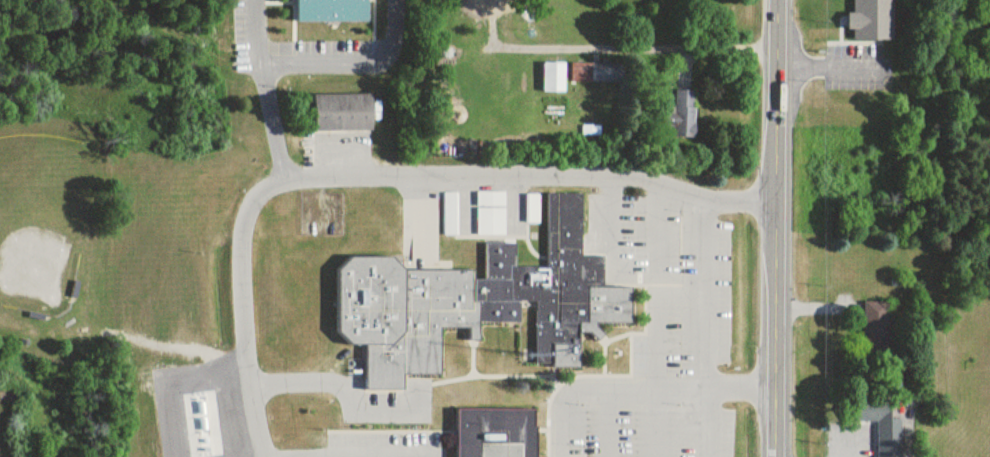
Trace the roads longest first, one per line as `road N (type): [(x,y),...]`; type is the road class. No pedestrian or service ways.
road 1 (secondary): [(774,456),(776,0)]
road 2 (residential): [(775,51),(721,44),(497,52)]

